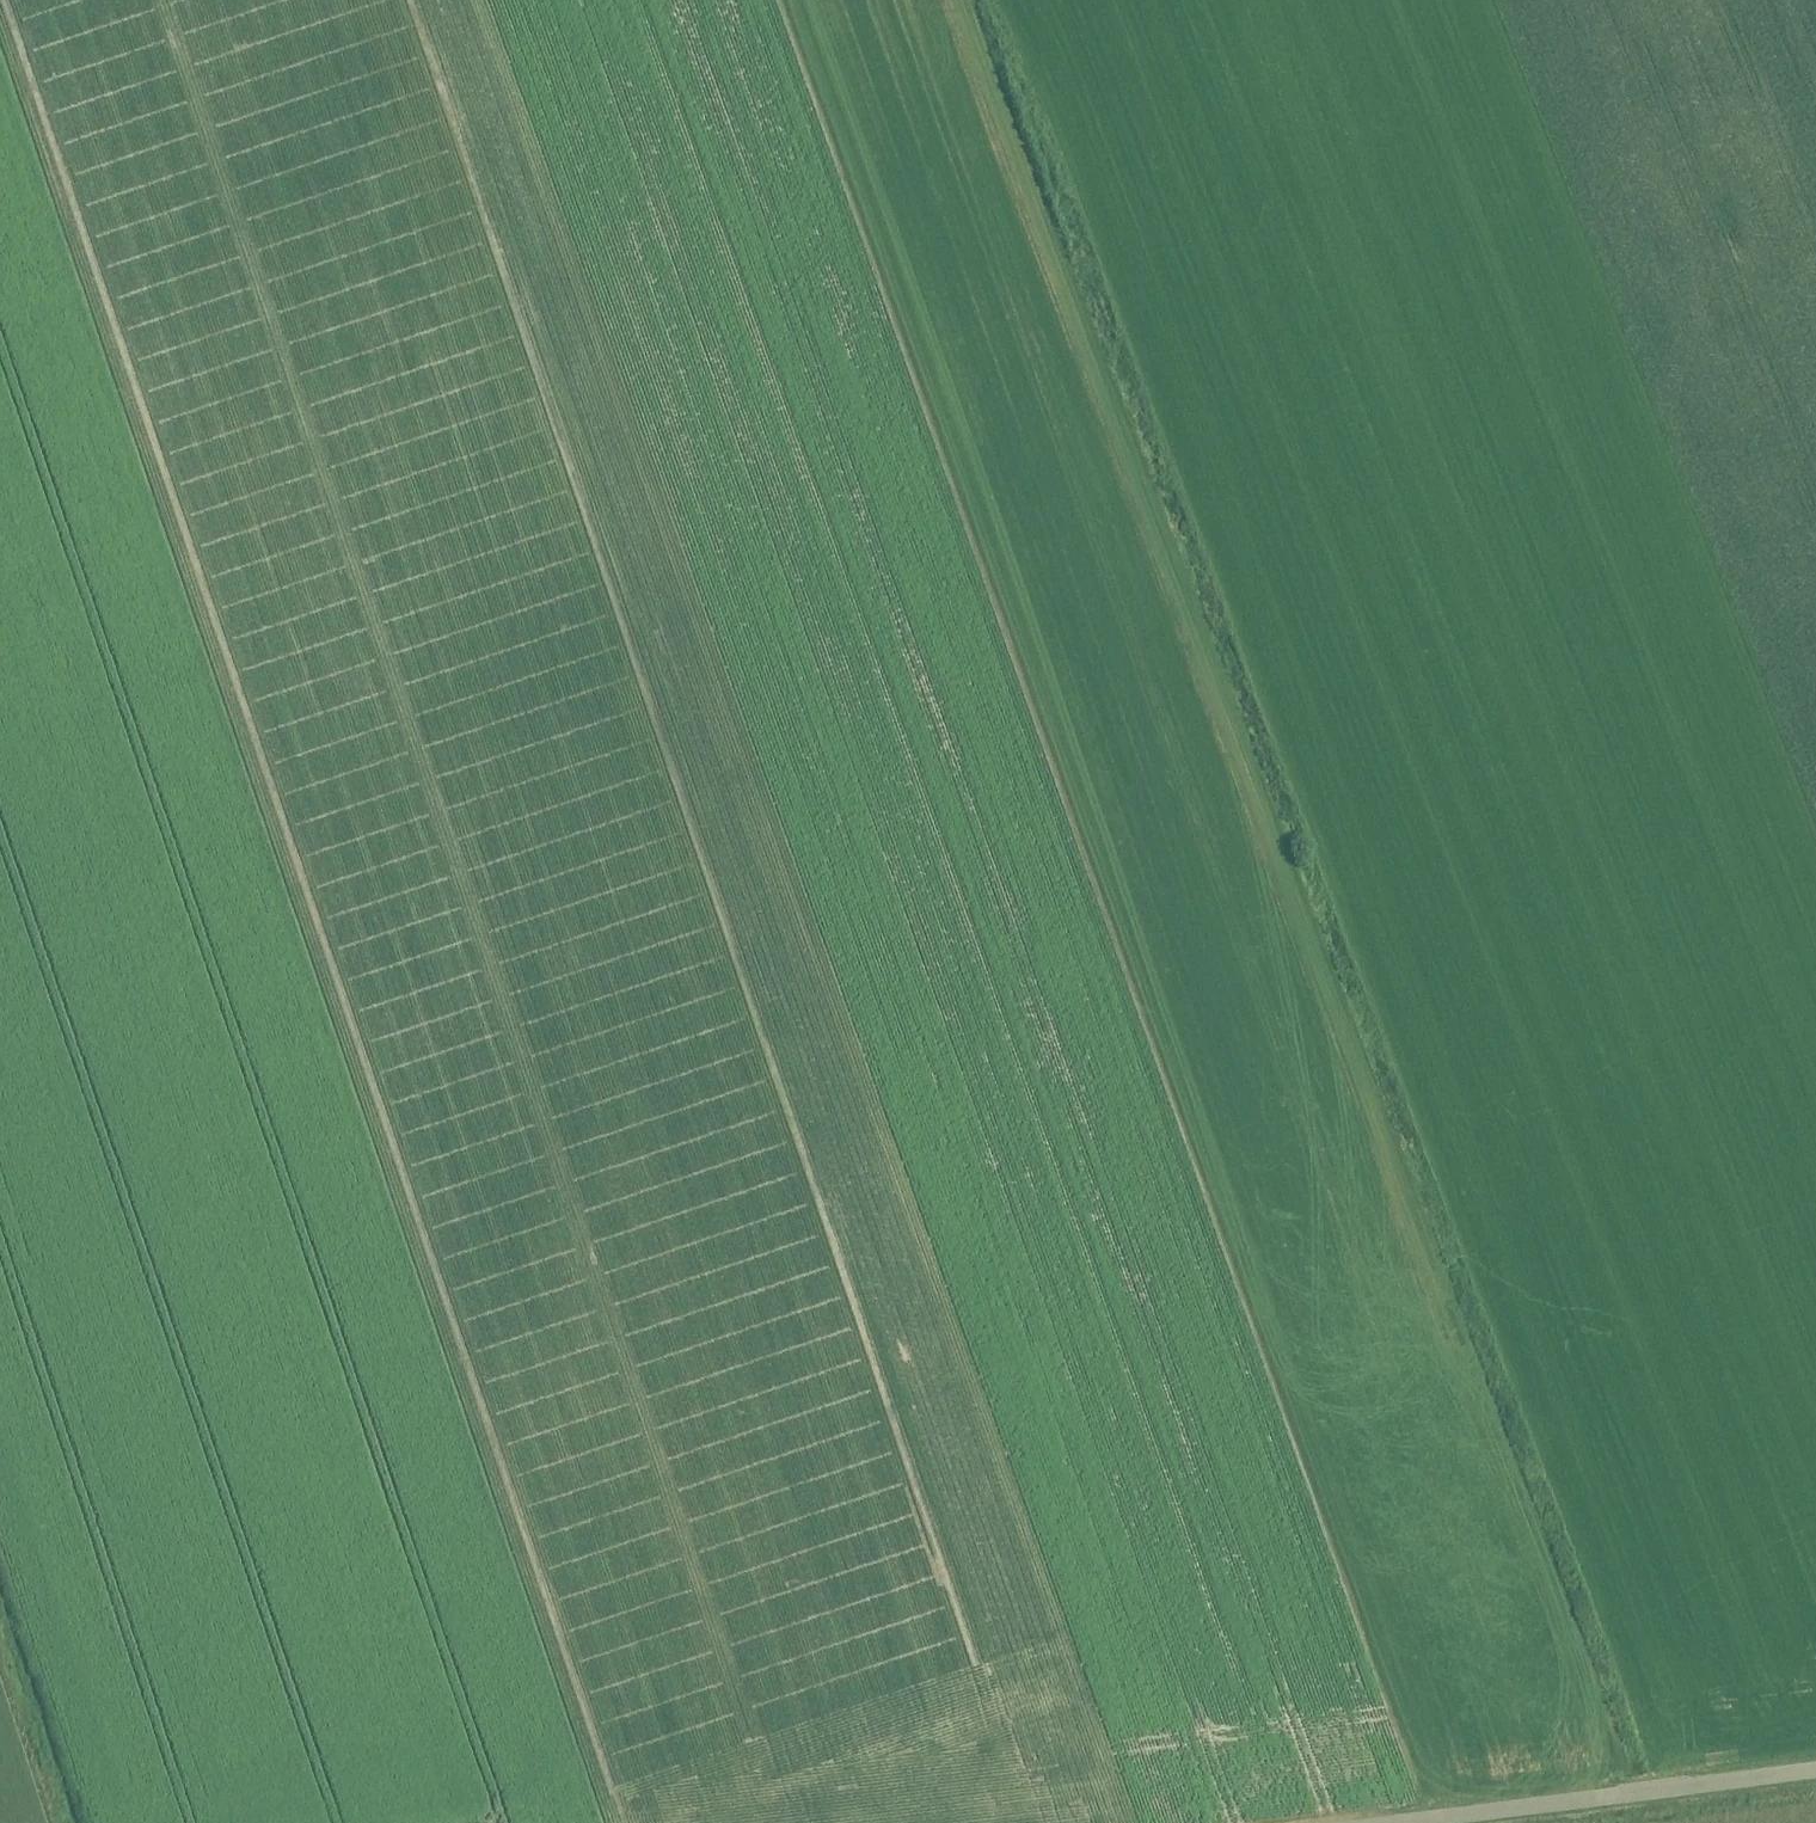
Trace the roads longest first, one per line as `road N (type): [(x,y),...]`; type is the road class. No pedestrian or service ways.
road 1 (unclassified): [(1815,1772),(1406,1822)]

